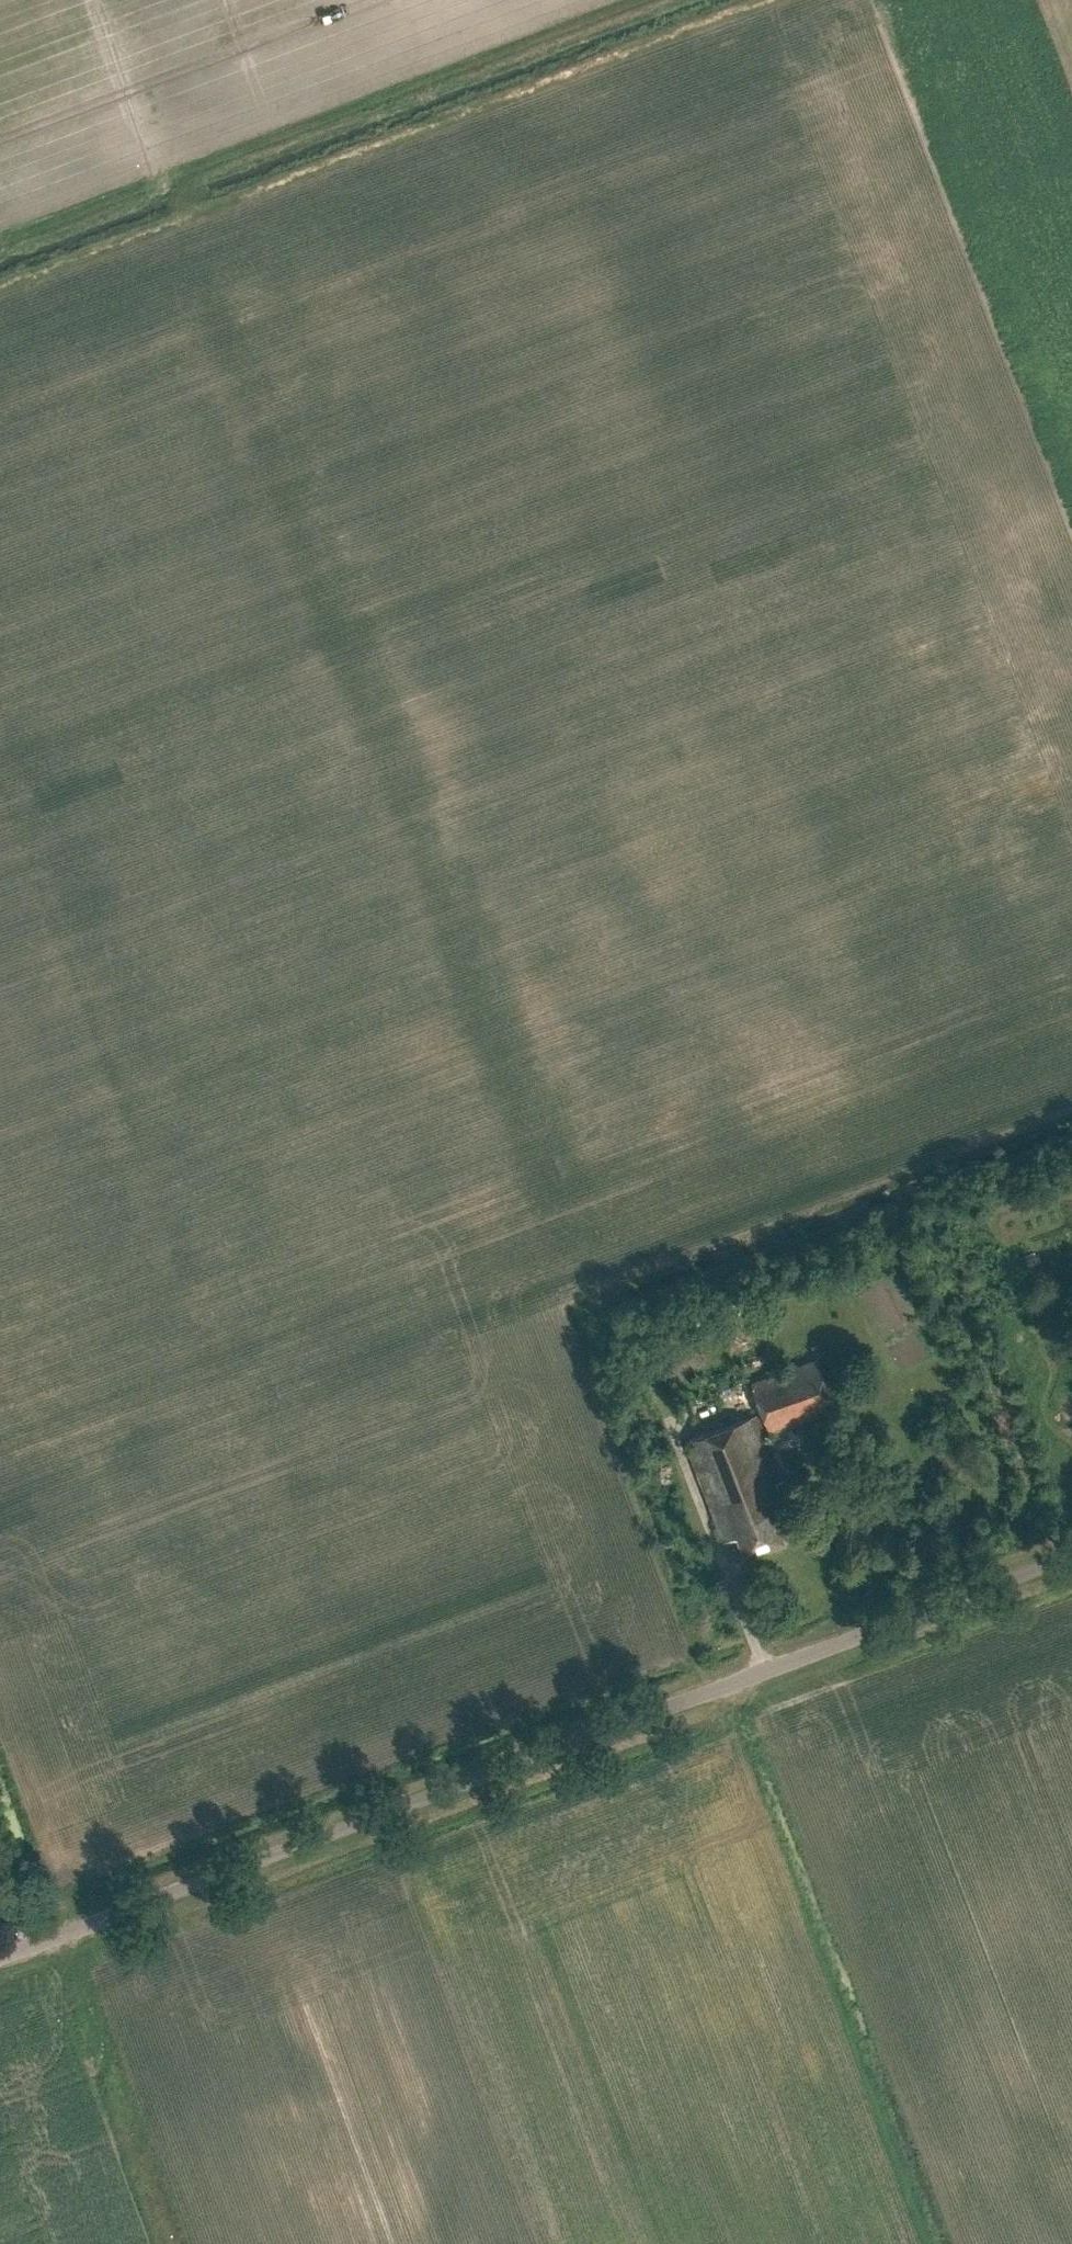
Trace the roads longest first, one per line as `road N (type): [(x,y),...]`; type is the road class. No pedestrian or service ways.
road 1 (unclassified): [(0,1957),(1071,1554)]
road 2 (track): [(1071,572),(859,0)]

